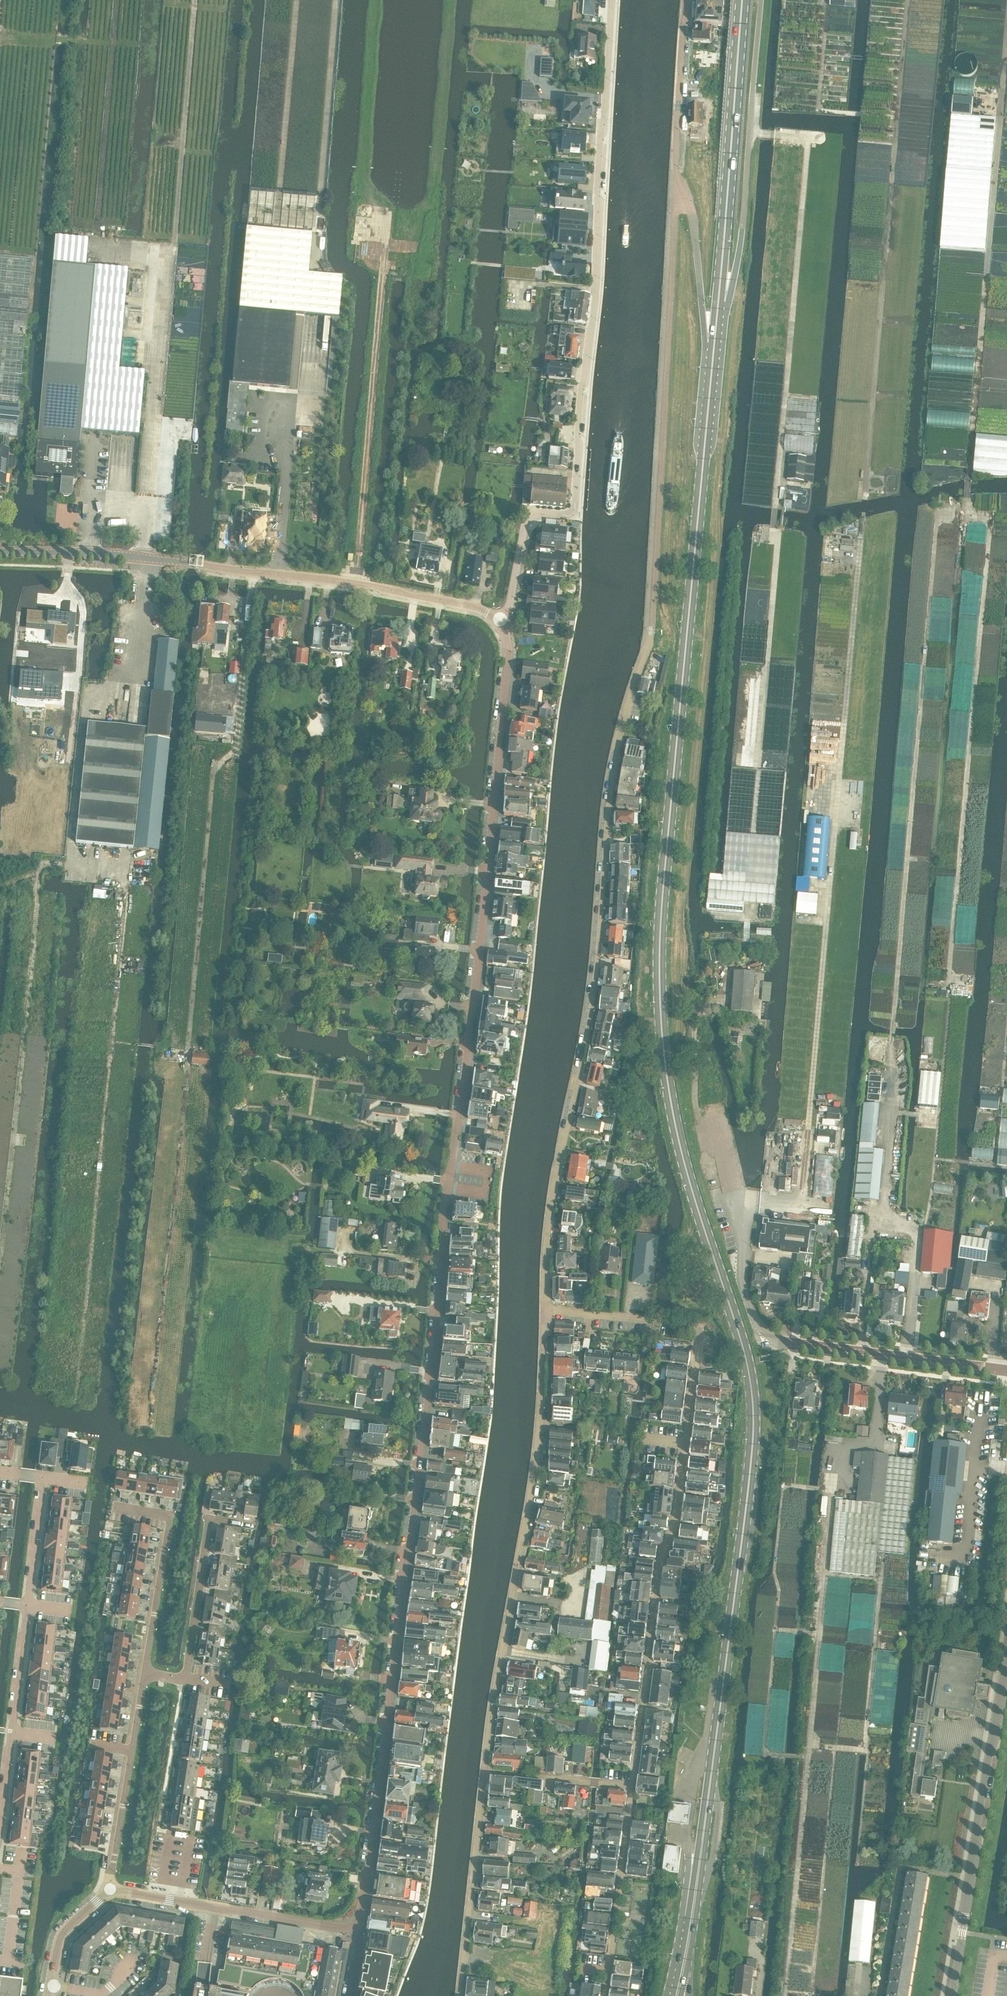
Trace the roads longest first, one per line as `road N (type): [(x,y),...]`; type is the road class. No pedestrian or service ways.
road 1 (primary): [(684,1964),(754,1429),(743,1347),(671,1104),(659,961),(714,350)]
road 2 (tertiary): [(352,1918),(365,1897),(436,1318),(496,785),(507,649),(501,621)]
road 3 (residential): [(546,1309),(552,1210),(599,956),(614,770),(651,632)]
road 4 (unclassified): [(501,621),(510,610),(525,527),(532,518),(577,505),(613,0)]
road 5 (residential): [(546,1309),(693,1327),(700,1336),(632,1787)]
road 6 (track): [(0,1323),(43,866),(71,869)]
road 7 (unclassified): [(1006,1371),(796,1344),(764,1330),(744,1289),(737,1199),(702,1121)]
road 8 (residential): [(486,1772),(531,1506),(546,1309)]
road 9 (residential): [(651,632),(676,187)]
road 10 (unclassified): [(951,1995),(1006,1634)]
road 11 (tertiary): [(501,621),(362,585),(178,563)]
road 12 (primary): [(718,301),(735,274),(741,237),(760,0)]
road 13 (primary): [(718,301),(744,0)]
road 14 (tertiary): [(108,1893),(326,1927),(352,1918)]
road 15 (residential): [(108,1893),(144,1671)]
road 16 (residential): [(461,1995),(486,1772)]
road 17 (residential): [(0,1816),(28,1605)]
road 18 (residential): [(632,1787),(604,1995)]
road 19 (residential): [(144,1671),(168,1515),(119,1505)]
road 20 (residential): [(183,1677),(209,1517),(239,1522)]
road 21 (residential): [(676,187),(686,0)]
road 22 (tertiary): [(0,551),(178,563)]
road 23 (primary): [(676,187),(692,217),(714,350)]
road 24 (residential): [(486,1772),(632,1787)]
road 25 (residential): [(28,1605),(42,1479)]
road 26 (tertiary): [(50,1995),(66,1931),(108,1893)]

